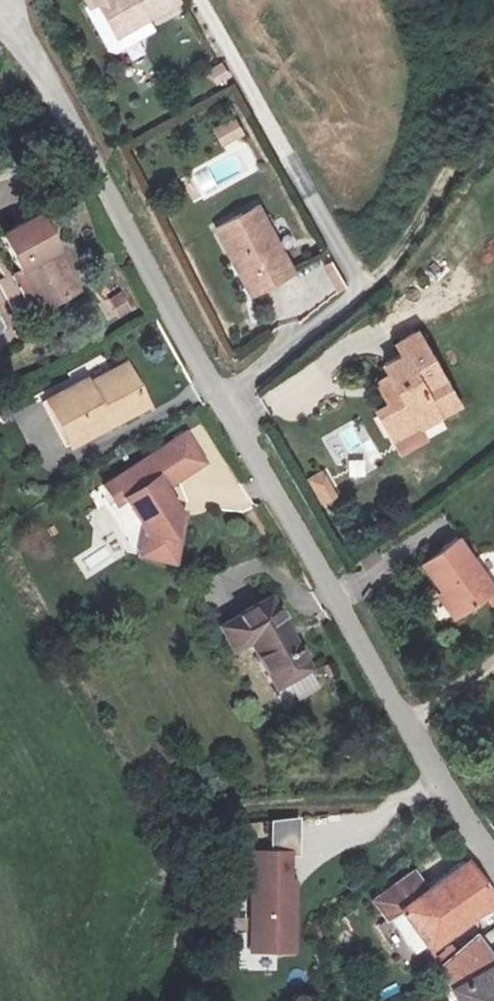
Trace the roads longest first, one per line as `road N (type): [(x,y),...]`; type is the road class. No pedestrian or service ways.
road 1 (unclassified): [(493,861),(220,398),(71,122),(0,28)]
road 2 (track): [(438,776),(396,799),(270,807),(220,822),(196,855),(165,1000)]
road 3 (track): [(364,284),(401,253),(493,100)]

